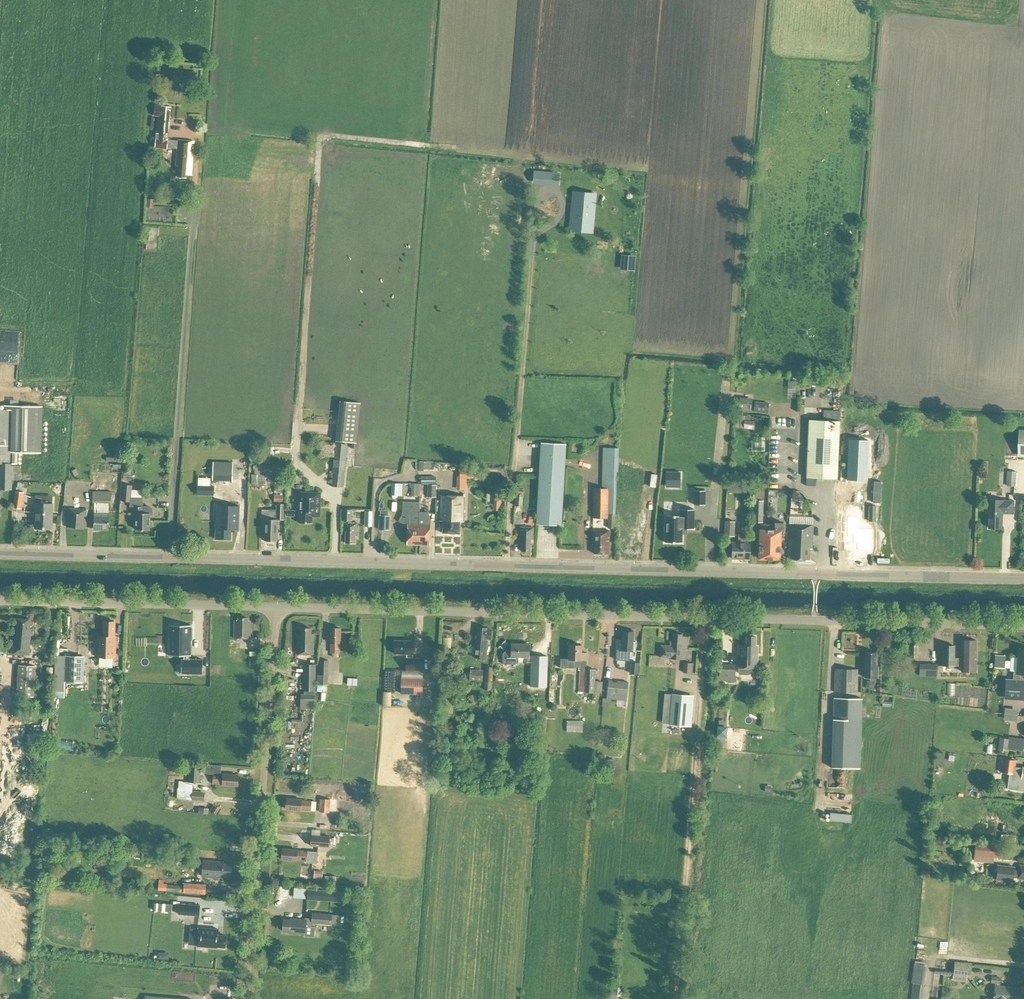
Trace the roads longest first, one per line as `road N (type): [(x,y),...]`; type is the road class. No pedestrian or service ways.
road 1 (tertiary): [(1023,578),(0,554)]
road 2 (residential): [(815,620),(277,607)]
road 3 (track): [(508,568),(534,166)]
road 4 (unclassified): [(246,998),(277,607)]
road 5 (track): [(678,998),(707,617)]
road 6 (residential): [(277,607),(0,600)]
road 7 (unclassified): [(1023,626),(815,620)]

